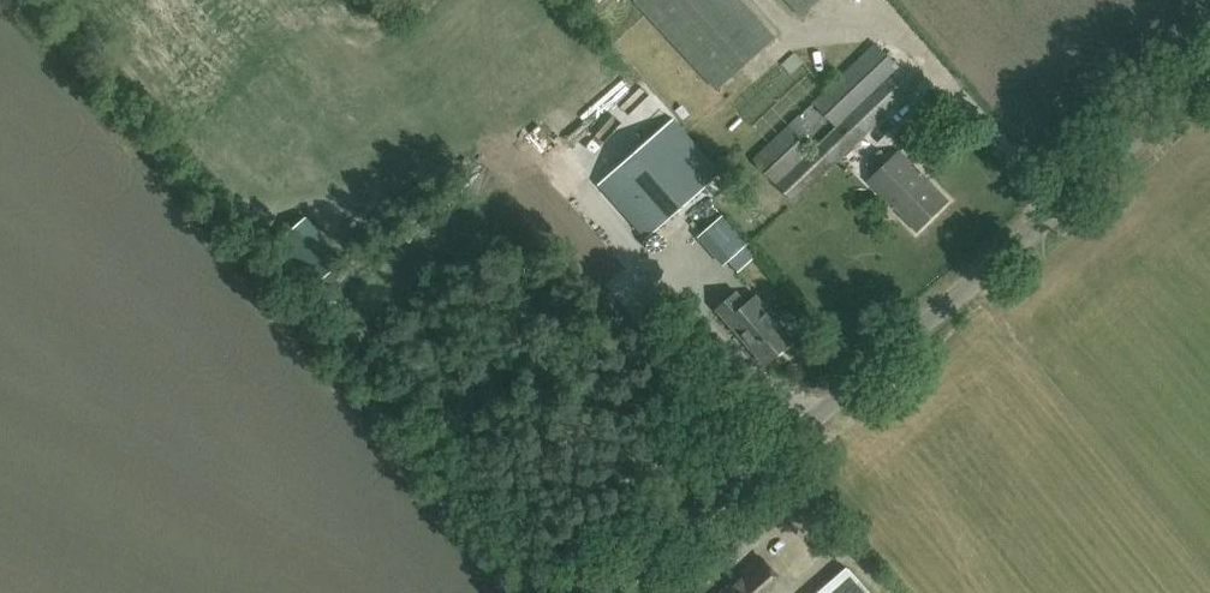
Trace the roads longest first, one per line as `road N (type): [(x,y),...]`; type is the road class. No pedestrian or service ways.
road 1 (unclassified): [(620,592),(1209,79)]

